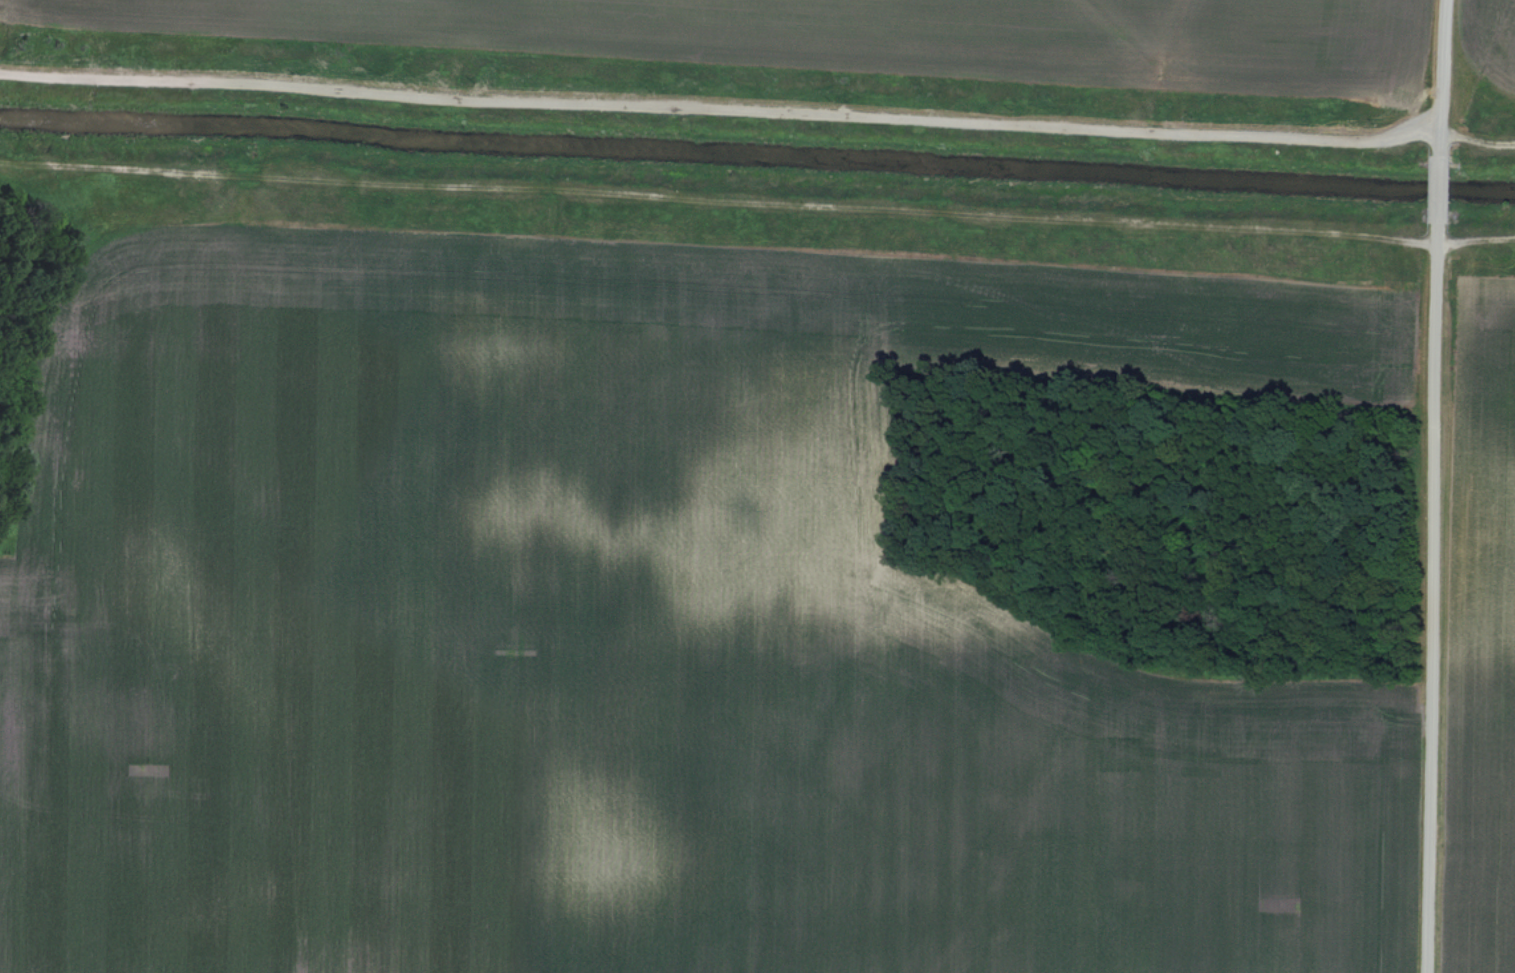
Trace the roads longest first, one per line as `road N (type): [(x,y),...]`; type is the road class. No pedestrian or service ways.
road 1 (residential): [(1426,972),(1435,205),(1447,0)]

